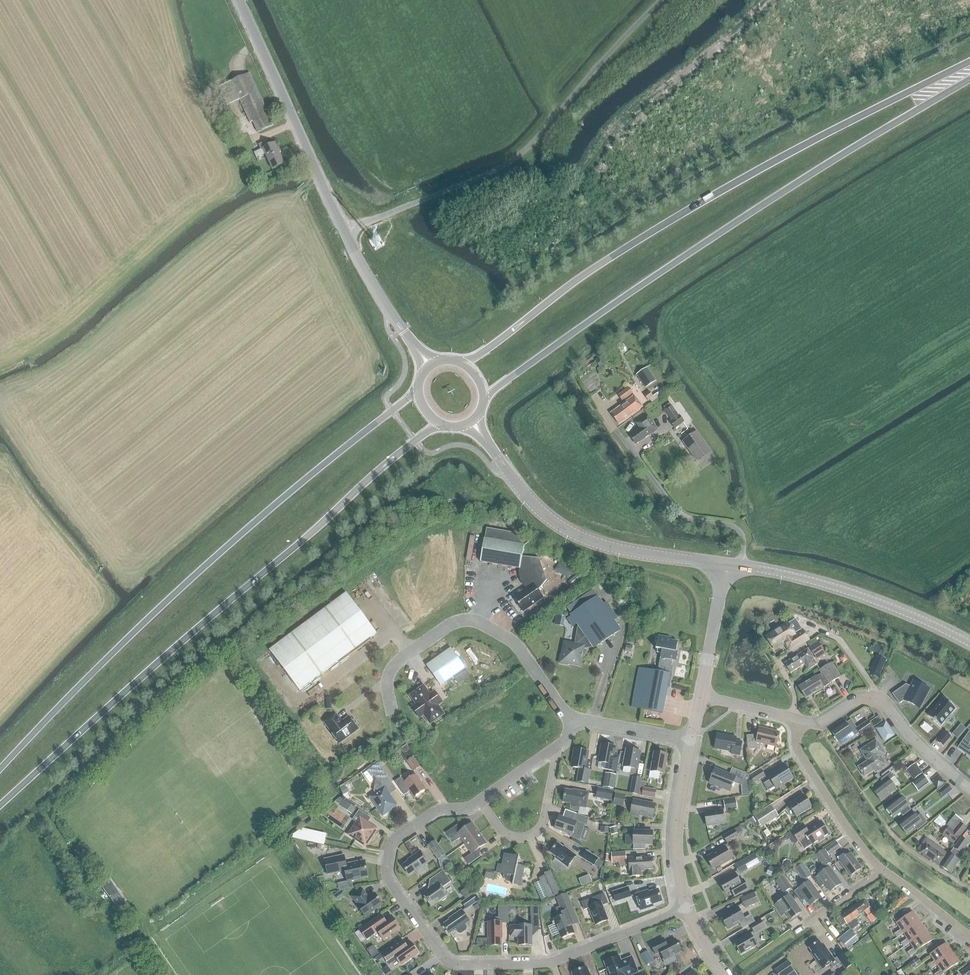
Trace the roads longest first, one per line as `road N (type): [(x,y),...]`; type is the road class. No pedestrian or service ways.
road 1 (residential): [(687,908),(549,963),(464,966),(442,957),(389,879),(396,839),(439,809),(480,800),(564,741),(571,719)]
road 2 (primary): [(969,60),(679,214),(460,360)]
road 3 (primary): [(0,806),(376,472),(443,425)]
road 4 (primary): [(483,400),(792,185),(969,78)]
road 5 (primary): [(418,385),(157,611),(0,770)]
road 6 (unclassified): [(344,232),(500,168),(529,146),(660,0)]
road 7 (tertiary): [(725,564),(636,552),(567,529),(511,476),(471,421)]
road 8 (residential): [(969,937),(863,852),(800,758),(798,720)]
road 9 (residential): [(571,719),(517,646),(470,620),(452,623),(397,662),(389,677),(392,715)]
road 10 (tertiary): [(725,564),(834,586),(969,643)]
road 11 (tertiary): [(344,232),(239,0)]
road 12 (residential): [(969,791),(876,698),(820,721),(798,720)]
road 13 (residential): [(687,908),(677,815),(691,742)]
road 14 (tertiary): [(427,366),(344,232)]
road 15 (residential): [(700,696),(725,564)]
road 16 (residential): [(691,742),(571,719)]

